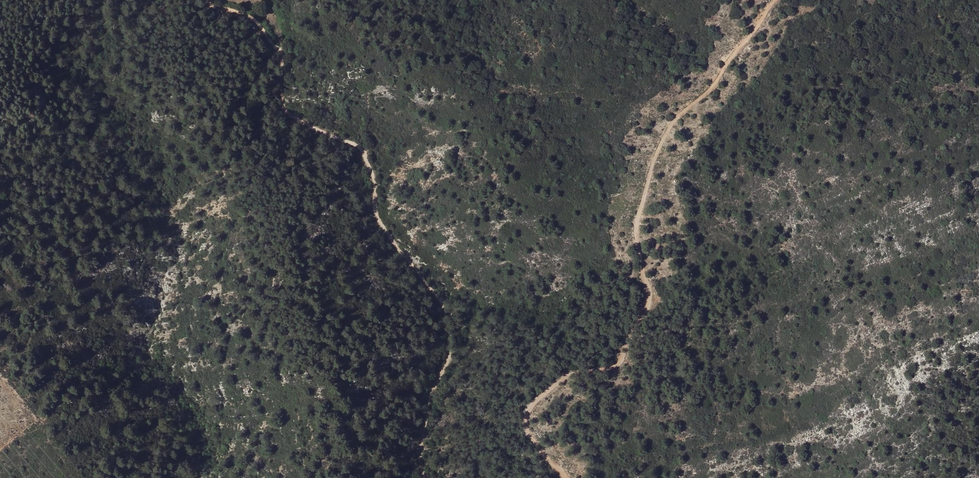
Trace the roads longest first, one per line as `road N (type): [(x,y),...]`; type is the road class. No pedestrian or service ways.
road 1 (track): [(565,477),(526,430),(530,410),(565,377),(616,367),(622,358),(628,330),(654,302),(637,225),(650,166),(679,115),(706,94),(777,0)]
road 2 (track): [(202,0),(249,17),(279,52),(285,109),(365,155),(381,225),(445,314),(449,349),(429,396),(420,451),(426,477)]

